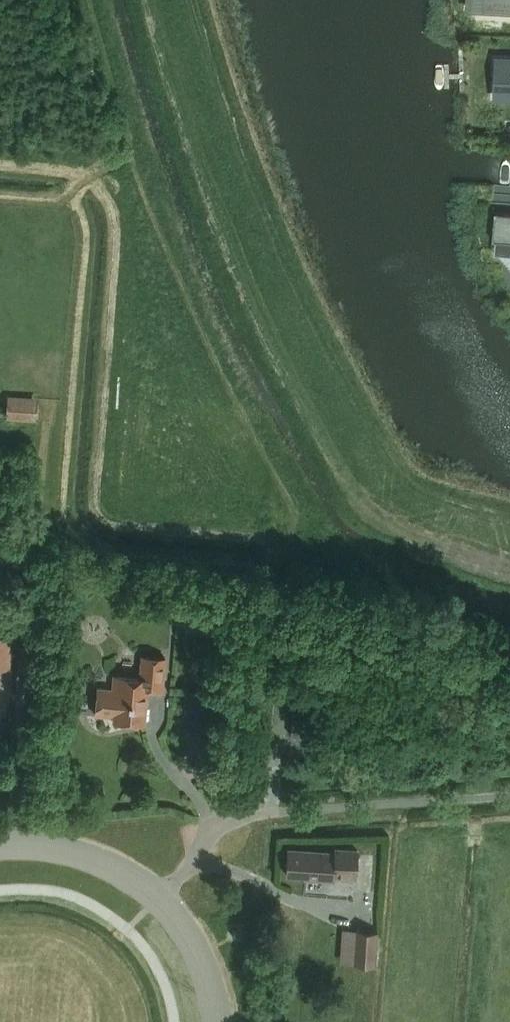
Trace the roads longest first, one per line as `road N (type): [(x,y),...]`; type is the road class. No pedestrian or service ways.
road 1 (residential): [(219,1021),(200,957),(160,899),(81,855),(0,847)]

